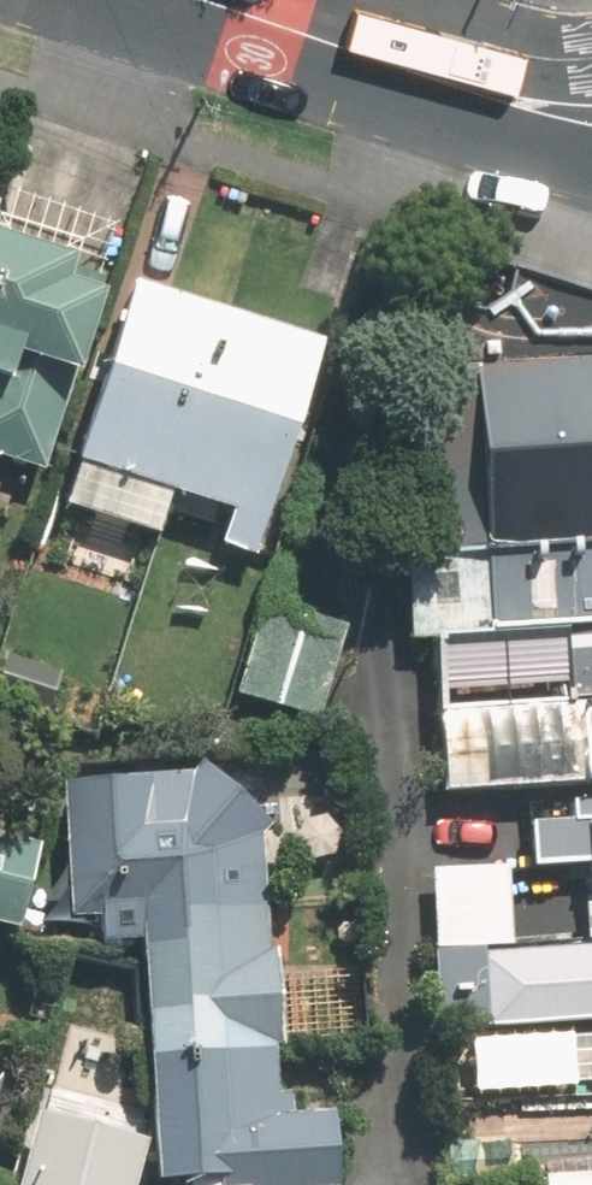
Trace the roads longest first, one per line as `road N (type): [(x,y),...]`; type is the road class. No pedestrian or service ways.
road 1 (secondary): [(591,153),(501,128),(401,69)]
road 2 (secondary): [(208,0),(401,69)]
road 3 (secondary): [(401,69),(591,57)]

